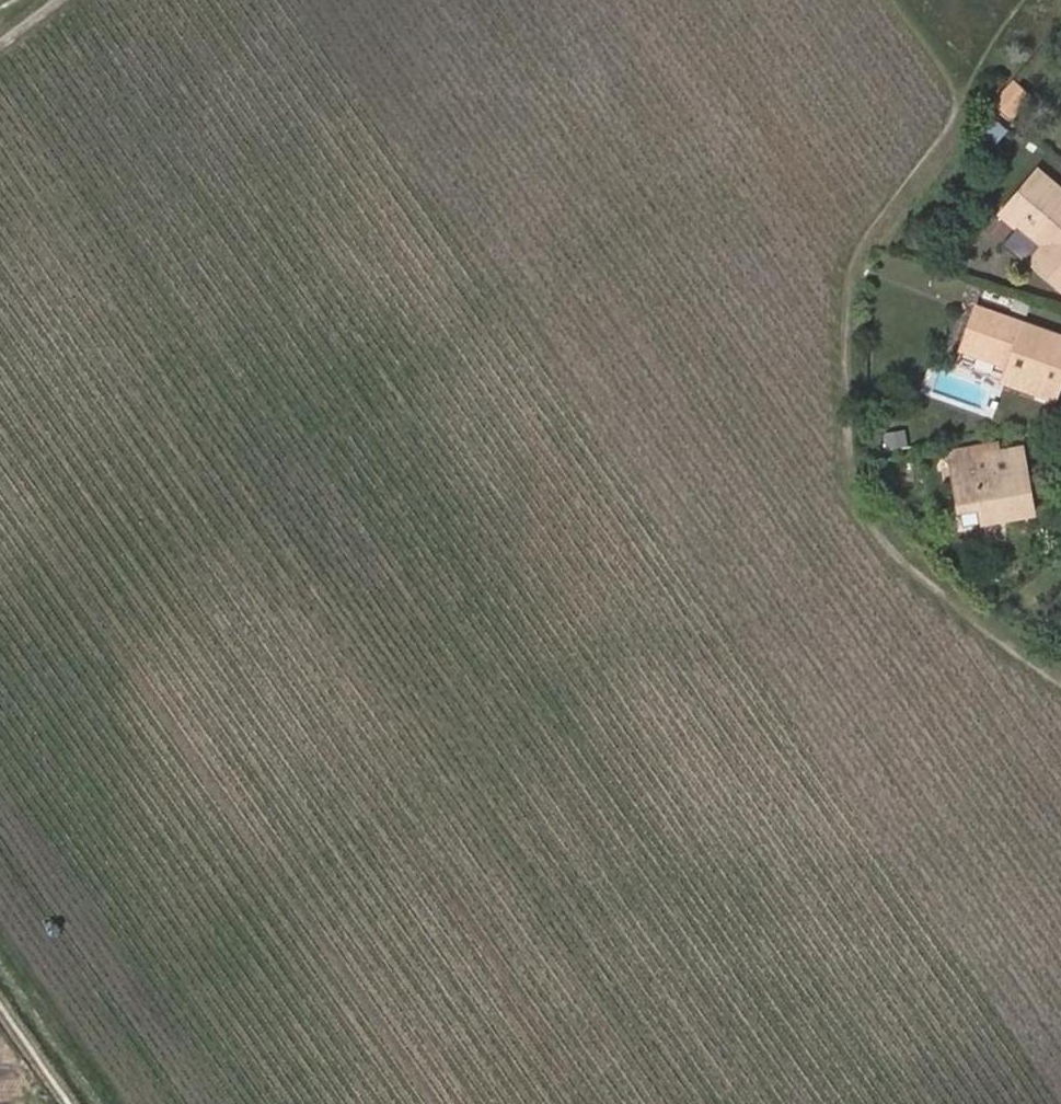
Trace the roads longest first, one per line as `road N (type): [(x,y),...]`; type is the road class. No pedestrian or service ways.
road 1 (track): [(899,0),(967,97),(856,254),(847,480),(895,558),(1060,679)]

